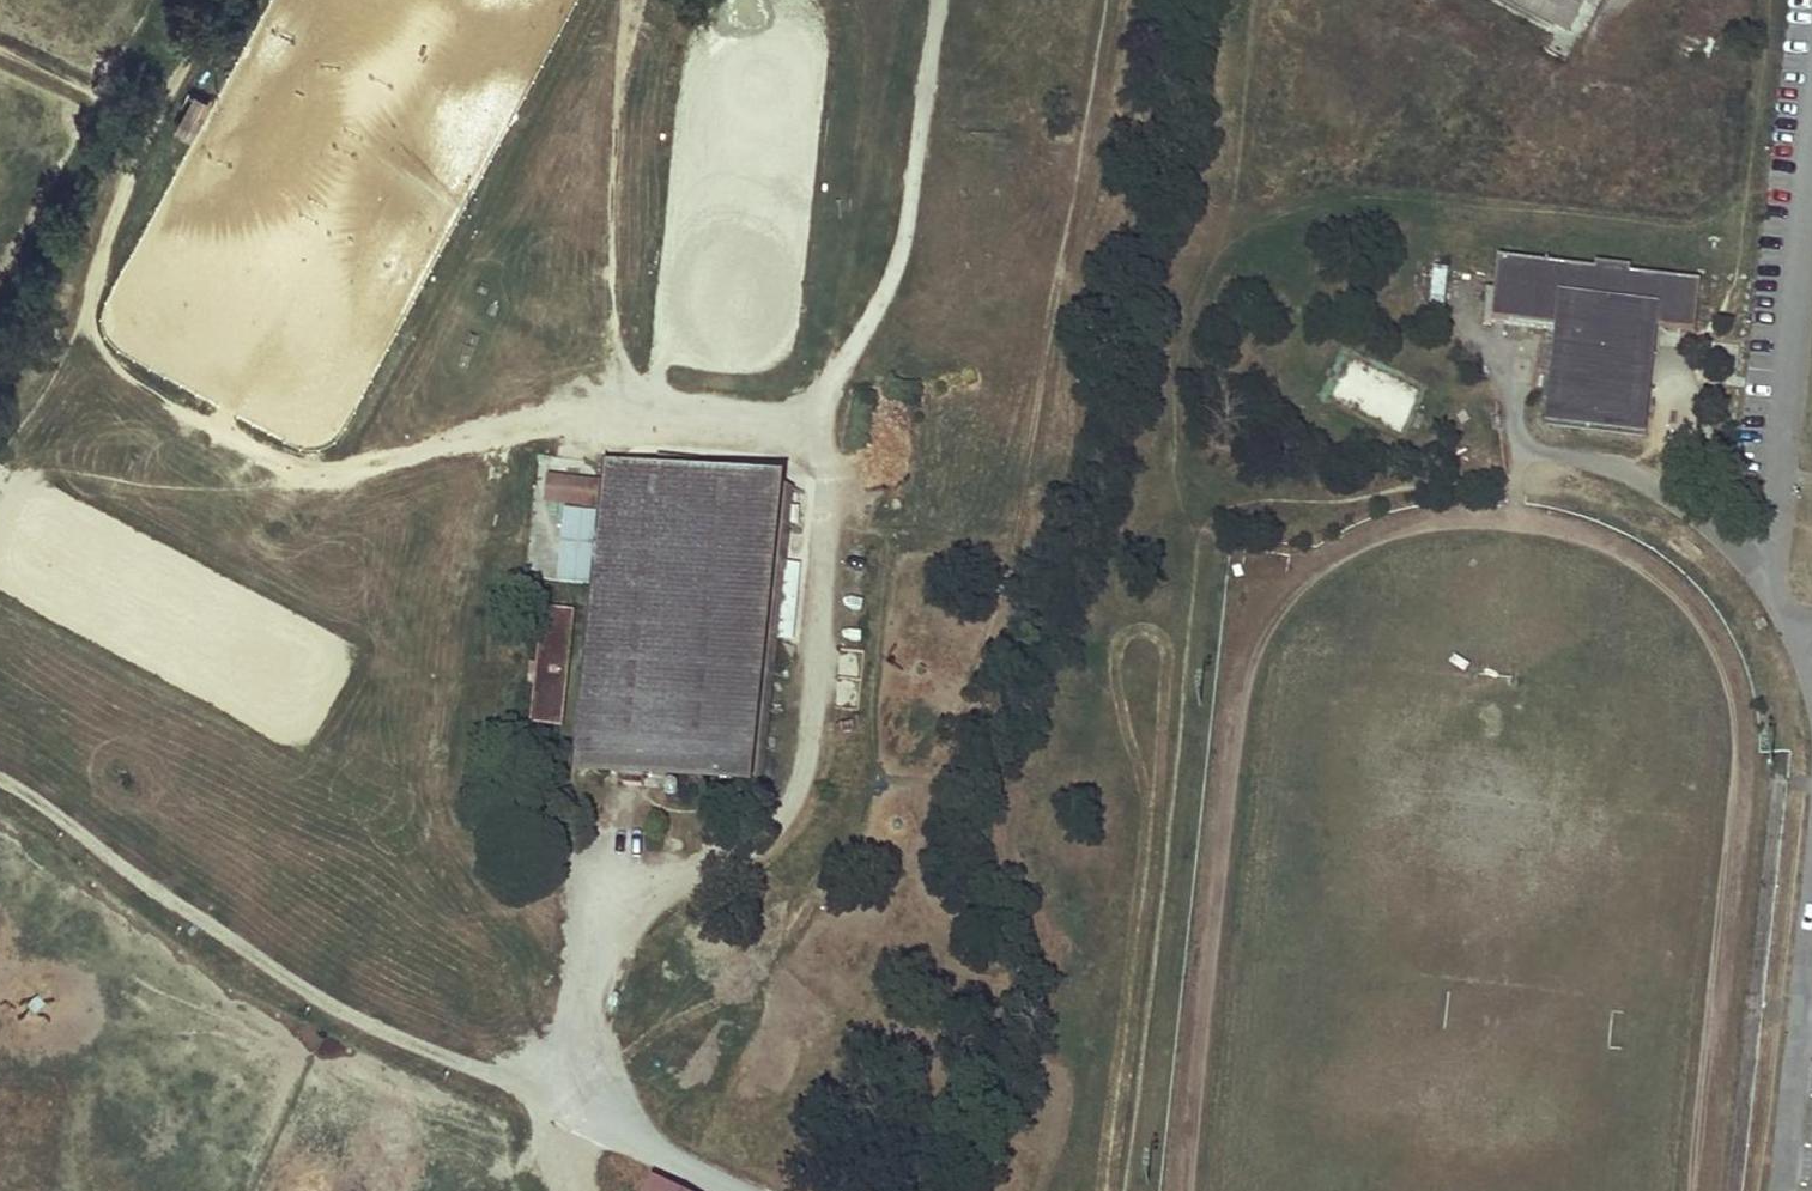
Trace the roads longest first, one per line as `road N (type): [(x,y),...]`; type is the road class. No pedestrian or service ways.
road 1 (track): [(0,45),(150,117),(84,326),(95,345),(180,395),(294,461),(321,468),(378,462),(495,420),(554,415),(633,425)]
road 2 (track): [(0,778),(323,999),(677,1160)]
road 3 (track): [(937,0),(906,241),(890,291),(829,388),(828,466)]

